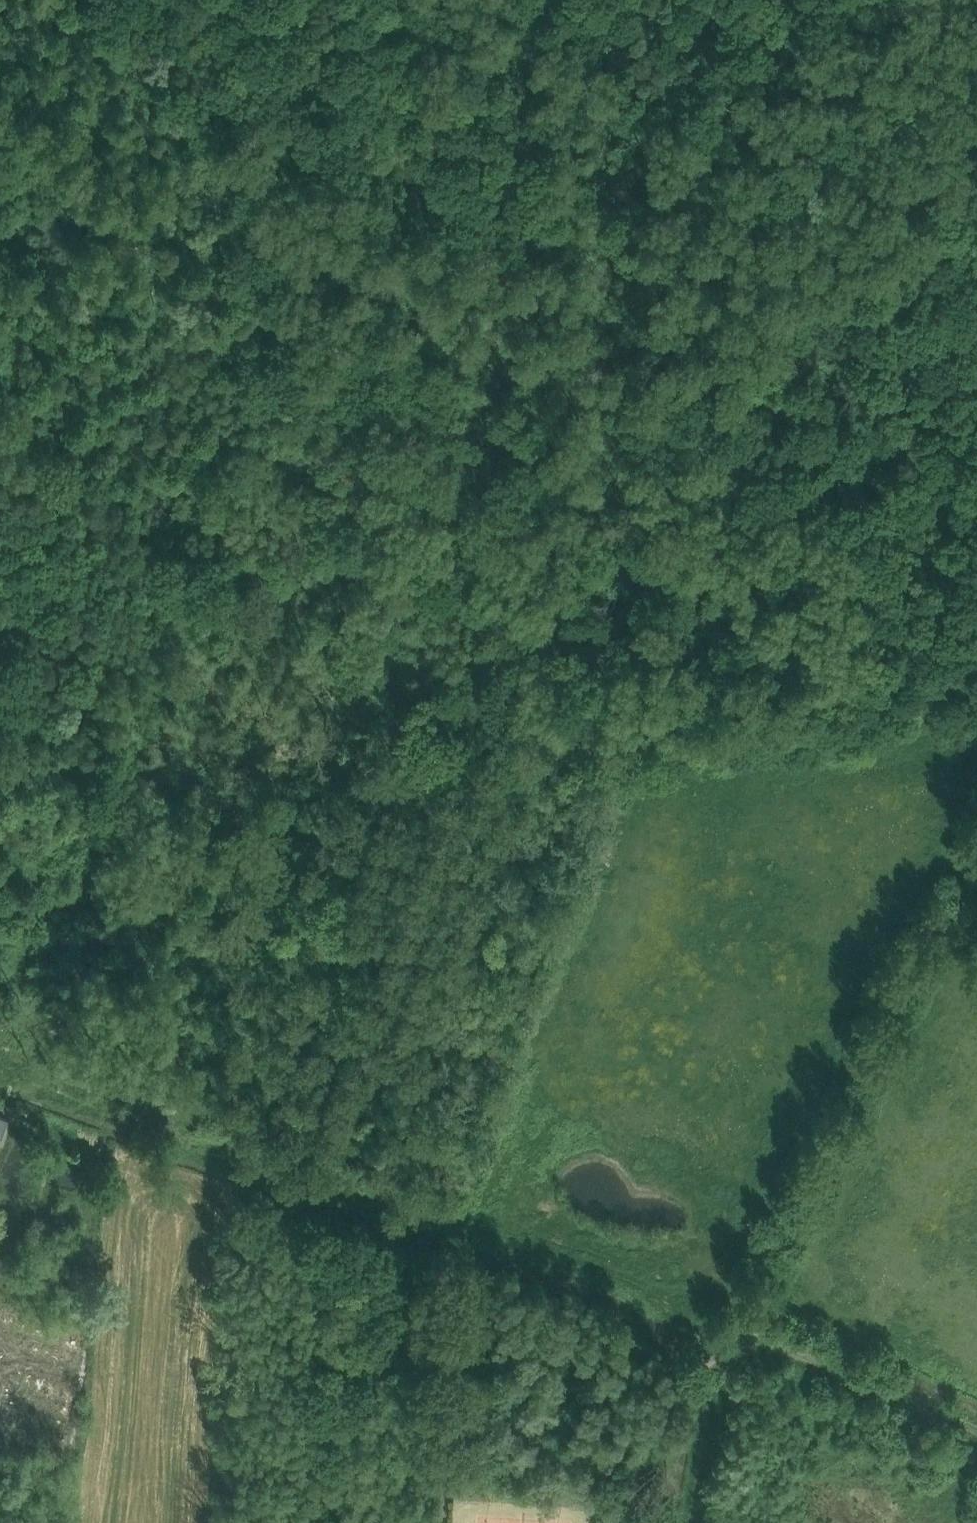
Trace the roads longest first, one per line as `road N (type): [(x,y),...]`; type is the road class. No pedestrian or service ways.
road 1 (track): [(976,872),(766,1299),(765,1328)]
road 2 (track): [(765,1328),(976,1424)]

